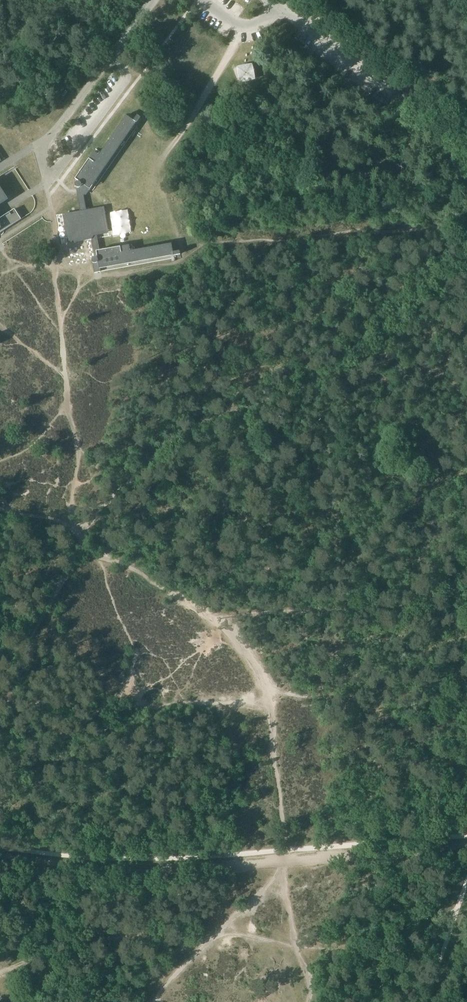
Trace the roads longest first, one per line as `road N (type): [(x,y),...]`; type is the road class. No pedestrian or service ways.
road 1 (track): [(183,138),(243,28)]

